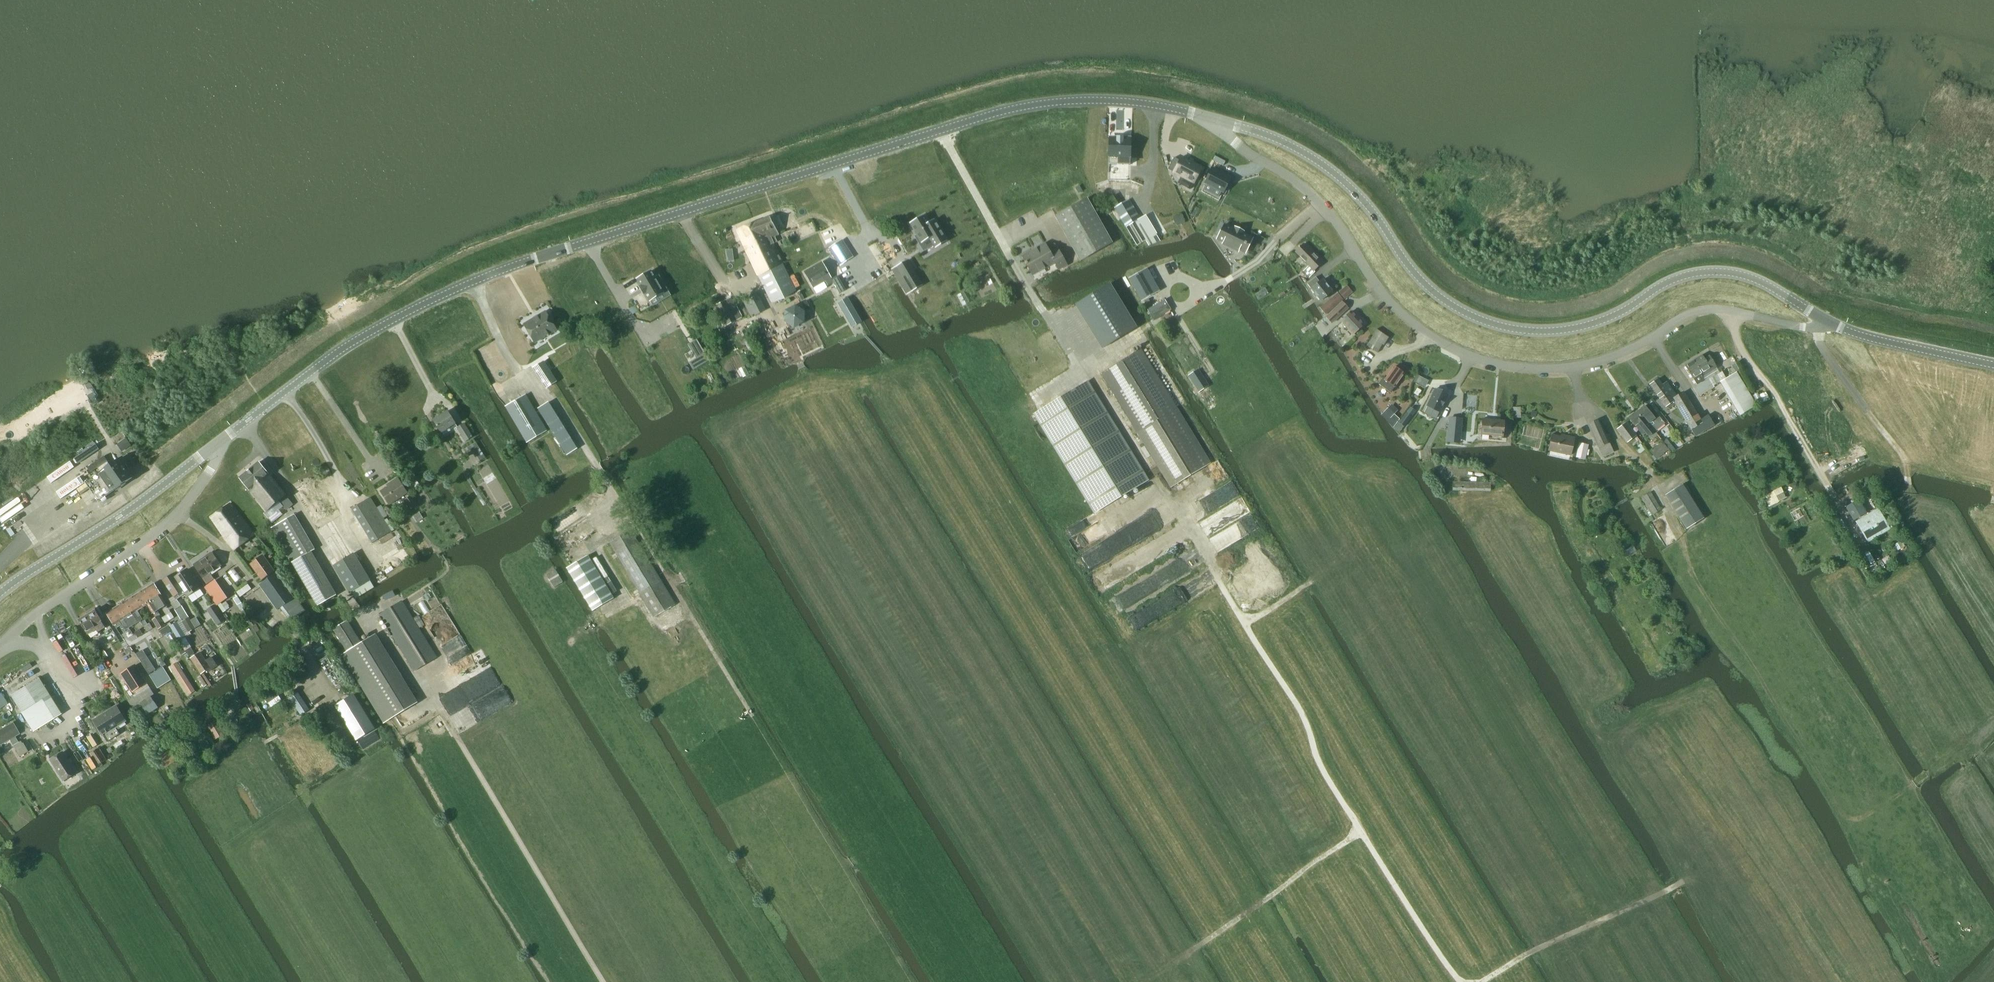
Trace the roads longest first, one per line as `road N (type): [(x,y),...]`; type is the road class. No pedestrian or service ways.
road 1 (tertiary): [(219,443),(393,320),(590,240),(1004,110),(1115,100),(1194,113)]
road 2 (residential): [(1194,113),(1302,184),(1346,231),(1380,291),(1415,324),(1467,355),(1571,368),(1709,307),(1808,328),(1825,321)]
road 3 (tertiary): [(1194,113),(1286,143),(1323,166),(1352,189),(1428,287),(1483,321),(1568,329),(1618,313),(1680,277),(1726,272),(1772,288),(1825,321)]
road 4 (track): [(1993,717),(1930,775),(1859,820),(1842,816),(1697,581),(1681,538)]
road 5 (track): [(1460,981),(1317,761),(1306,723),(1209,565)]
road 6 (track): [(692,615),(914,981)]
road 7 (unclassified): [(0,648),(35,615),(178,516),(219,443)]
road 8 (track): [(457,738),(603,981)]
road 9 (tertiary): [(0,594),(219,443)]
road 10 (track): [(1929,539),(1909,507),(1906,462),(1820,344),(1825,321)]
road 11 (track): [(1480,981),(1682,883)]
road 12 (track): [(1360,831),(1192,950)]
road 13 (tertiary): [(1825,321),(1993,365)]

